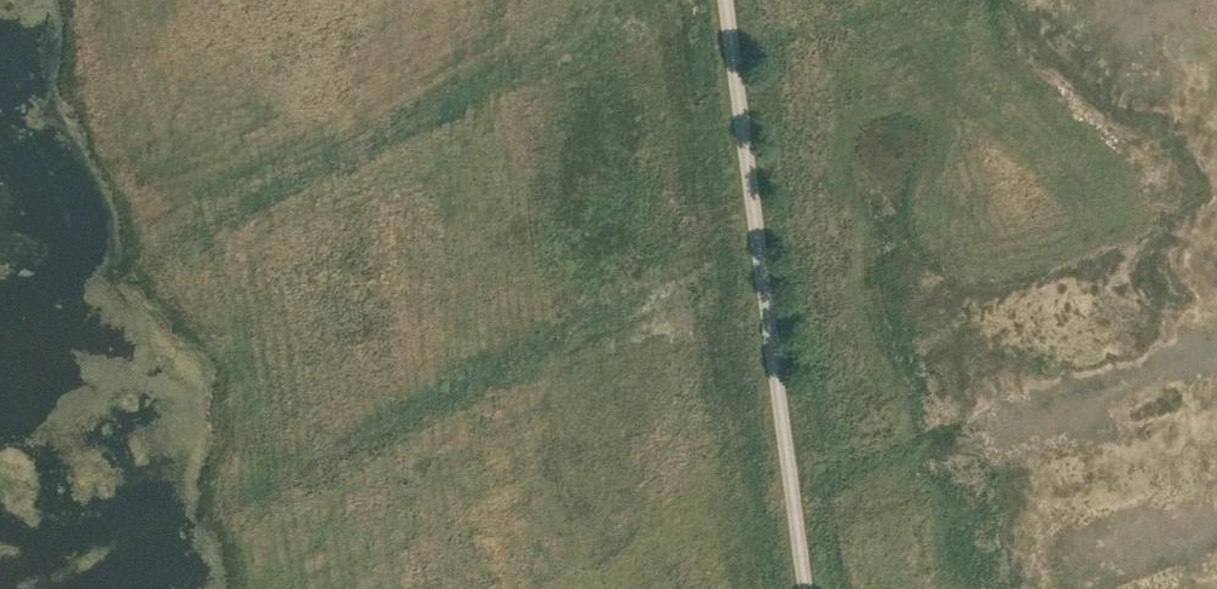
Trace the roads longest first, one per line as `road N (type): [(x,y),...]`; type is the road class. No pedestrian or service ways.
road 1 (unclassified): [(806,588),(726,0)]

